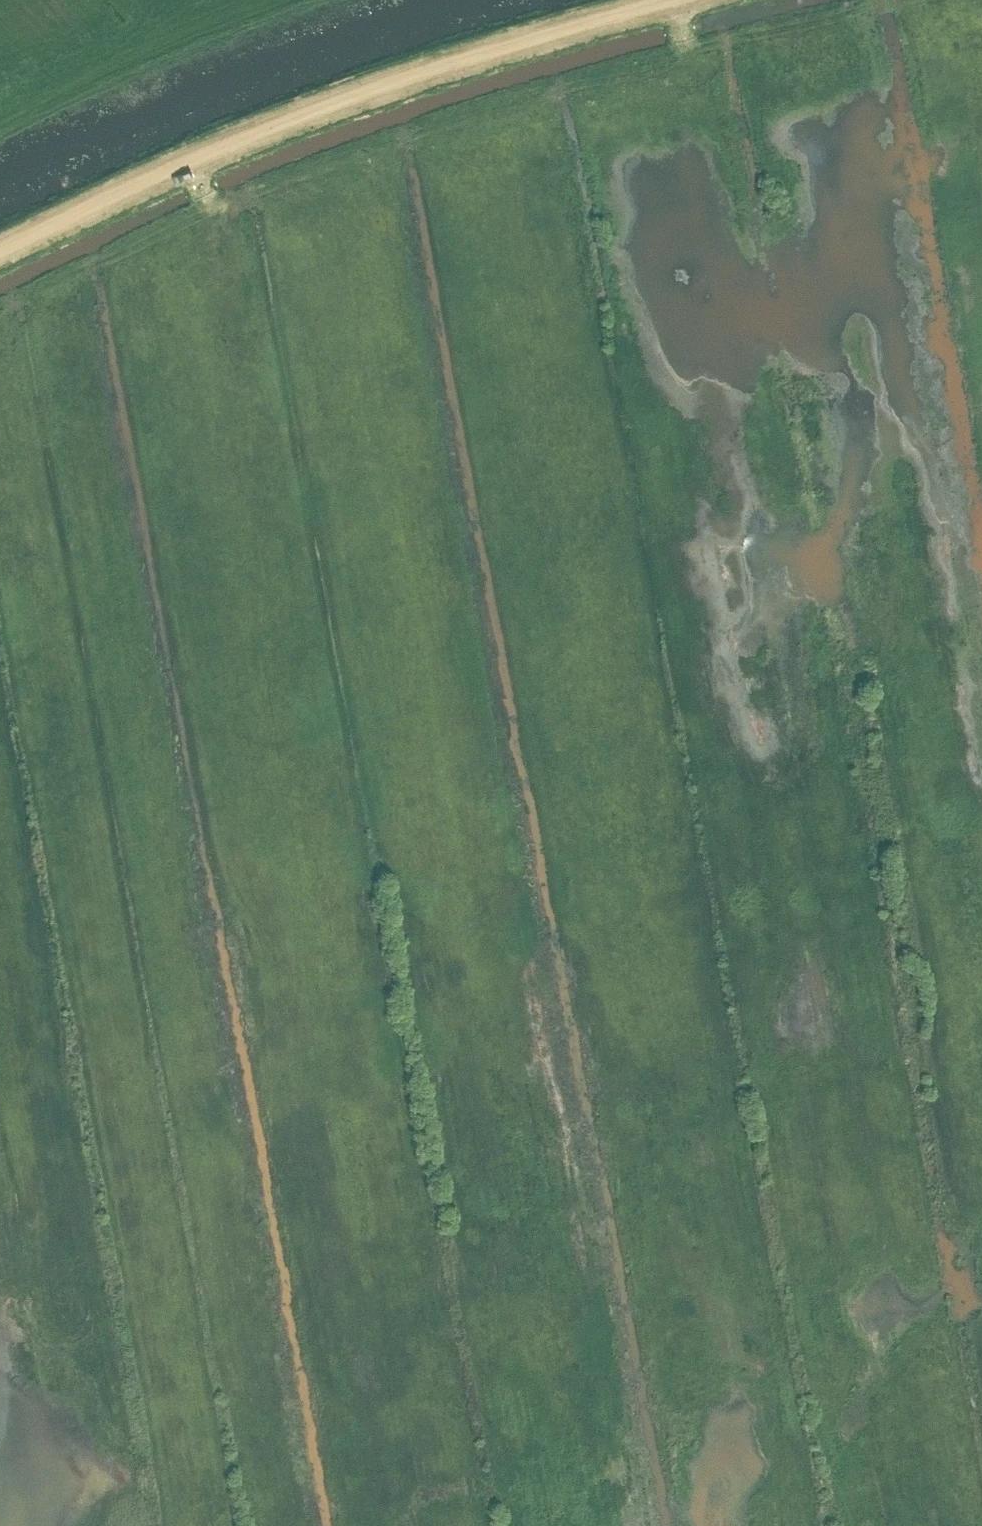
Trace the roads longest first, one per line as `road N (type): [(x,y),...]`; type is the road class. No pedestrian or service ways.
road 1 (track): [(0,249),(251,134),(418,70),(666,0)]

